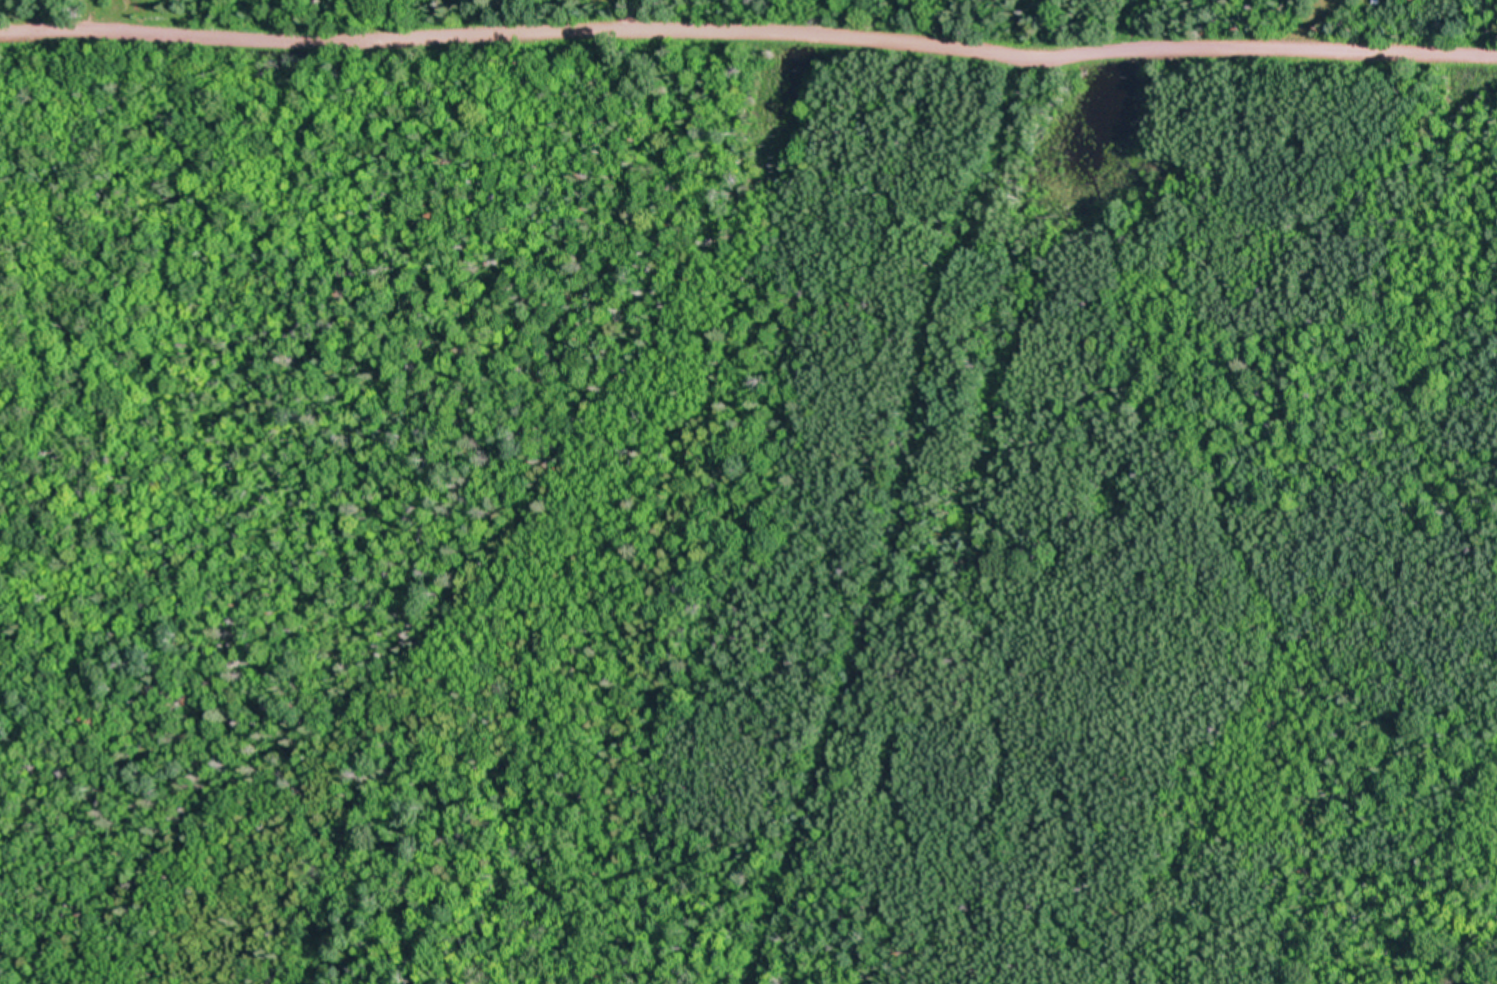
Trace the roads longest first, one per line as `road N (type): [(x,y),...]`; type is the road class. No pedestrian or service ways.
road 1 (residential): [(1496,60),(1281,47),(1038,59),(636,30),(343,47),(0,36)]

